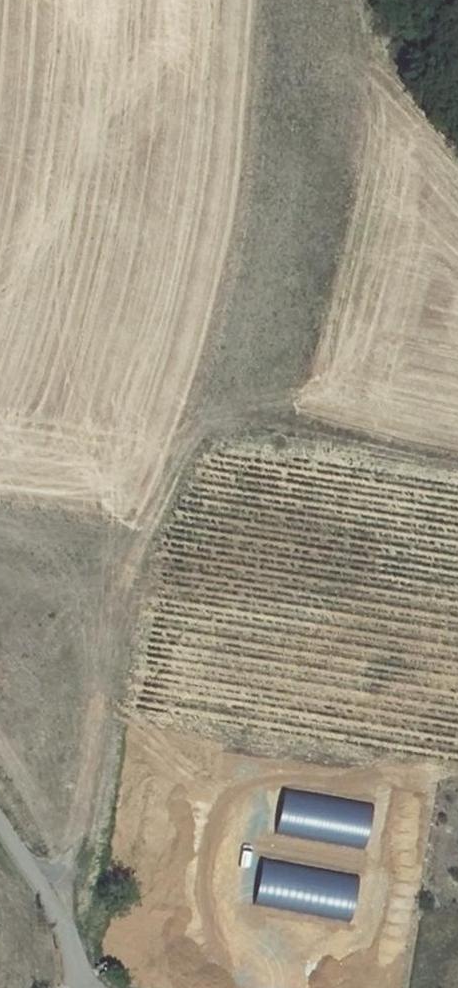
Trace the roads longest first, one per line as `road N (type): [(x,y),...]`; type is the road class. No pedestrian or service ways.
road 1 (unclassified): [(0,825),(63,930),(80,987)]

